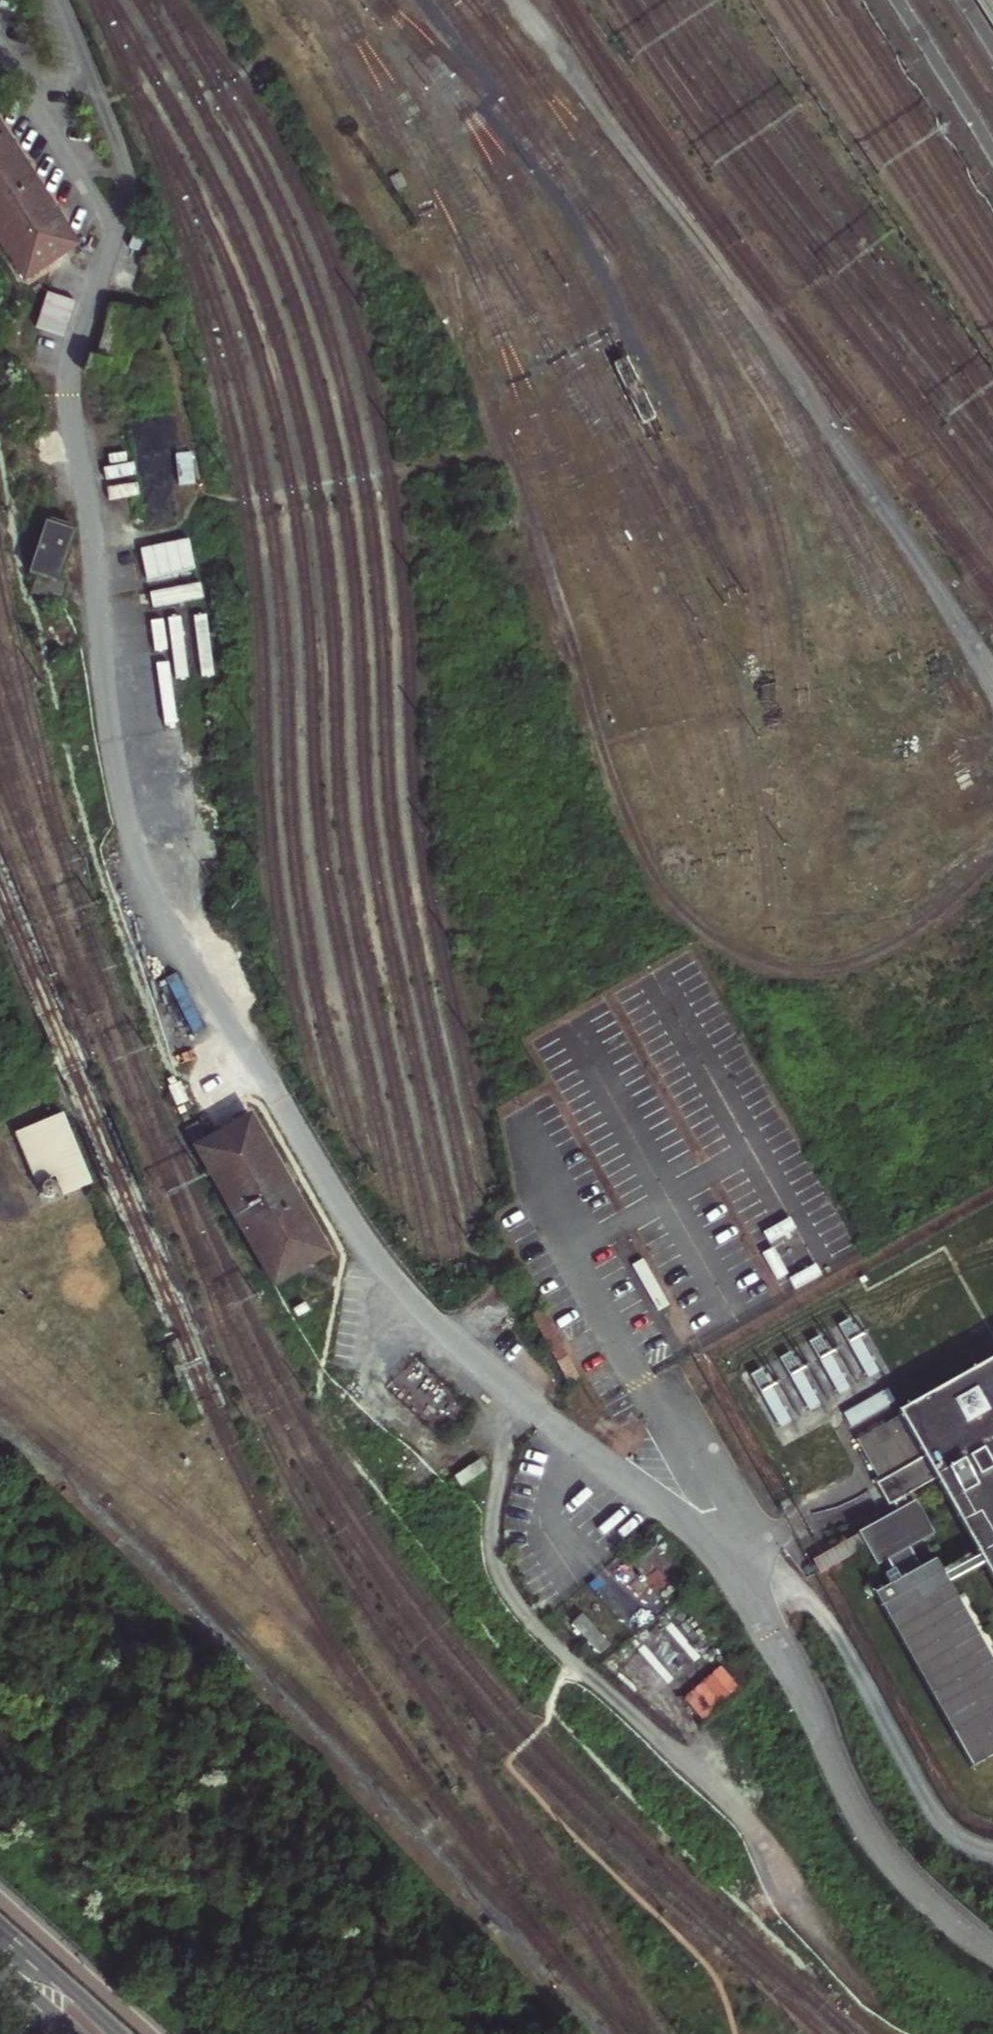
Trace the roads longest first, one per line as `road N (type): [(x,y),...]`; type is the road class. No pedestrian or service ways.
road 1 (primary): [(117,2033),(0,1926)]

